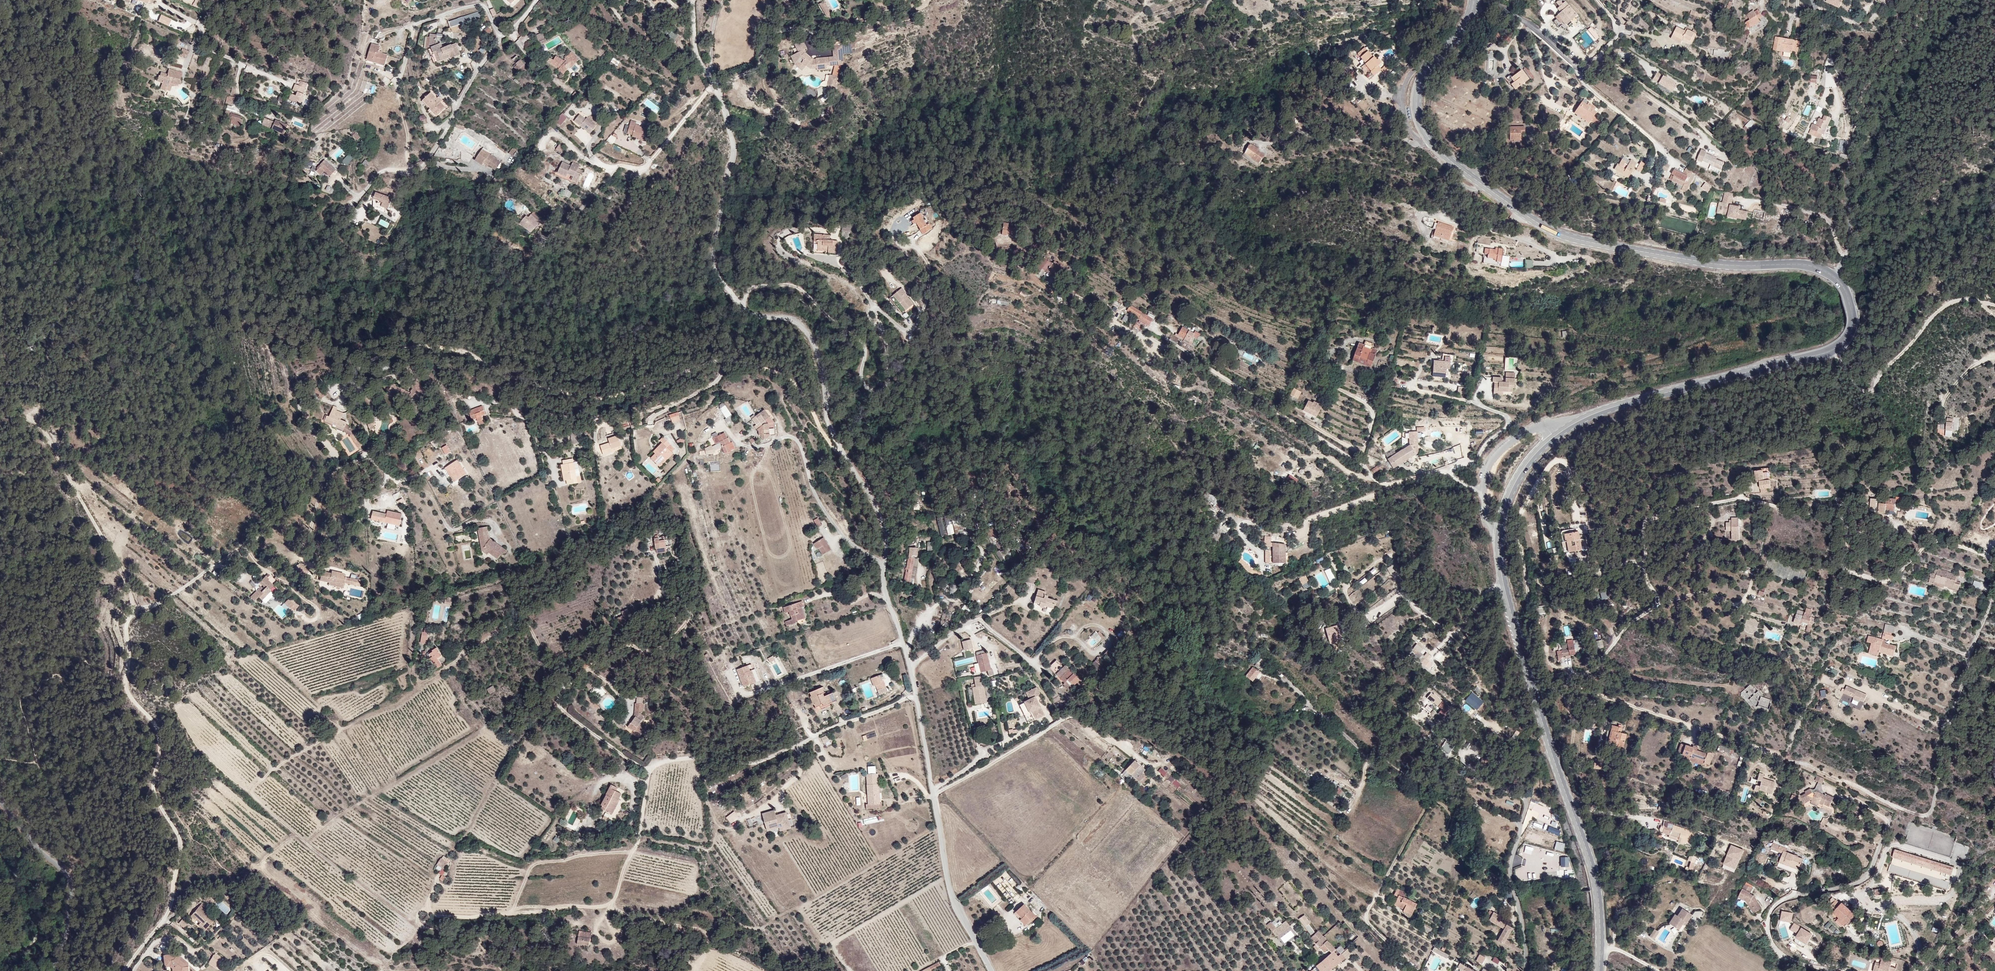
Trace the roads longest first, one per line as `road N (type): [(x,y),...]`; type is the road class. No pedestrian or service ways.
road 1 (primary): [(1599,970),(1592,865),(1500,559),(1505,503),(1539,450),(1587,417),(1843,342),(1853,327),(1851,301),(1833,274)]
road 2 (residential): [(991,970),(954,903),(910,667),(883,583),(886,529),(879,509),(829,425),(827,385),(804,327),(744,314),(741,304)]
road 3 (primary): [(1833,274),(1804,264),(1725,265),(1562,235),(1450,161),(1425,134),(1417,88),(1475,0)]
road 4 (unclassified): [(126,970),(172,902),(181,846),(154,790),(156,724),(129,694),(126,625),(132,611),(168,601),(212,568),(236,572)]
road 5 (unclassified): [(687,0),(695,53),(734,143),(714,264),(741,304)]
road 6 (residential): [(536,0),(478,67),(422,167),(387,169),(359,195),(342,182)]
road 7 (unclassified): [(1833,274),(1849,248),(1843,181),(1851,131),(1812,0)]
road 8 (unclassified): [(0,806),(63,875),(66,928),(51,970)]
road 9 (residential): [(1525,970),(1510,867),(1532,783)]
road 10 (track): [(1939,0),(1877,74),(1851,131)]

